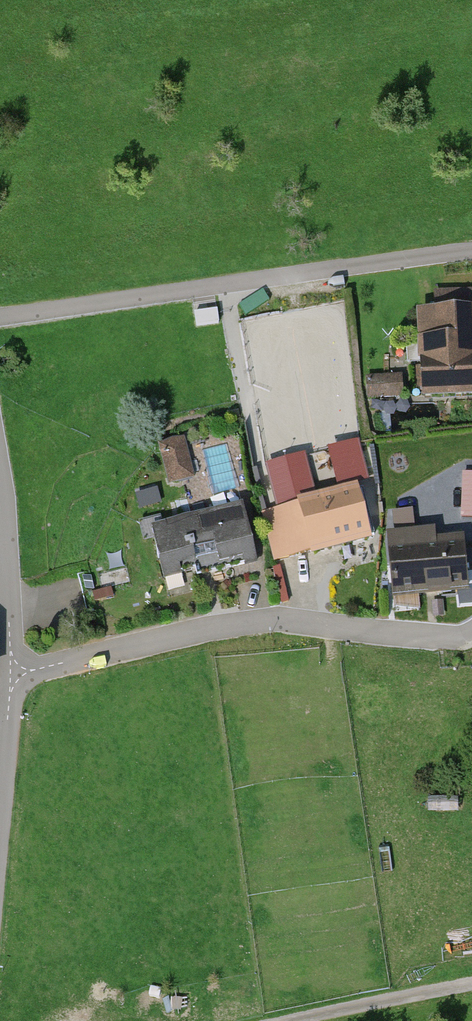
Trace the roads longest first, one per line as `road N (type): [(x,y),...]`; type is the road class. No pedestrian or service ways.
road 1 (residential): [(471,253),(0,324)]
road 2 (residential): [(13,675),(258,621),(409,640),(471,629)]
road 3 (unclassified): [(0,477),(13,675)]
road 4 (track): [(290,1020),(471,985)]
road 5 (unclassified): [(13,675),(0,812)]

